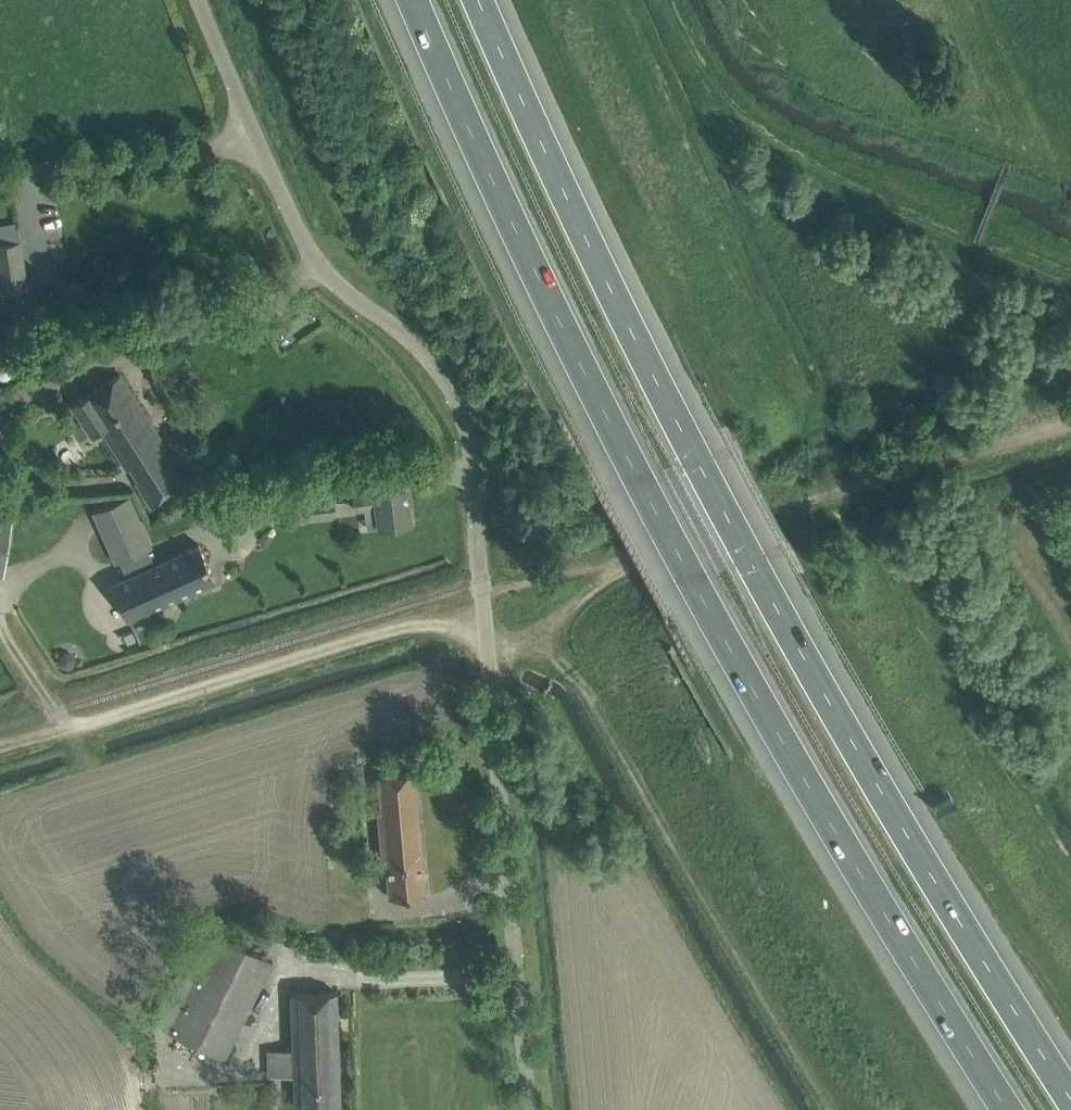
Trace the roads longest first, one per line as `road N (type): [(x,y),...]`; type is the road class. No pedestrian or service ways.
road 1 (motorway): [(413,0),(693,586),(1007,1109)]
road 2 (motorway): [(1070,1096),(751,567),(478,0)]
road 3 (unclassified): [(531,1109),(474,433),(419,346),(322,270),(208,0)]
road 4 (track): [(68,730),(376,634),(448,627)]

